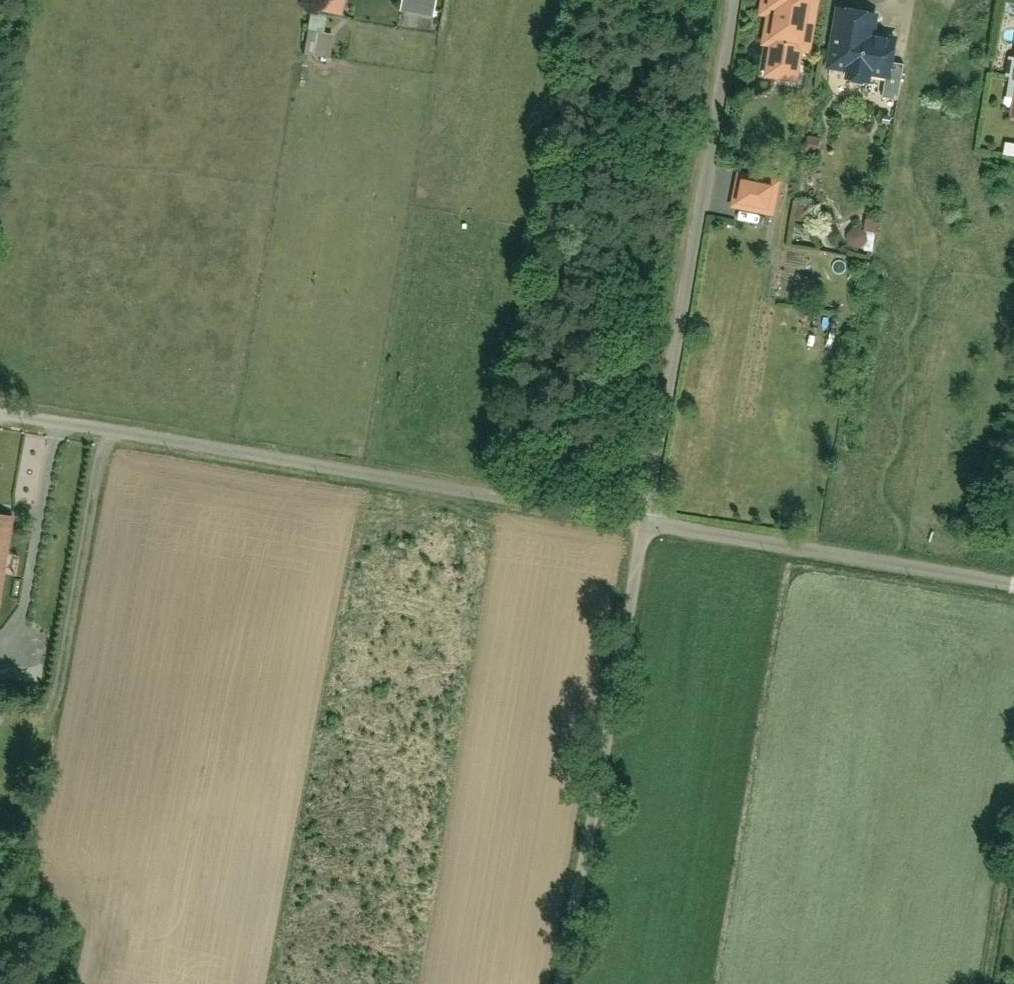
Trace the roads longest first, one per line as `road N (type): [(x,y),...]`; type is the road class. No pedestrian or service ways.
road 1 (residential): [(643,519),(0,415)]
road 2 (residential): [(730,0),(643,519)]
road 3 (residential): [(643,519),(561,983)]
road 4 (residential): [(1013,581),(643,519)]

